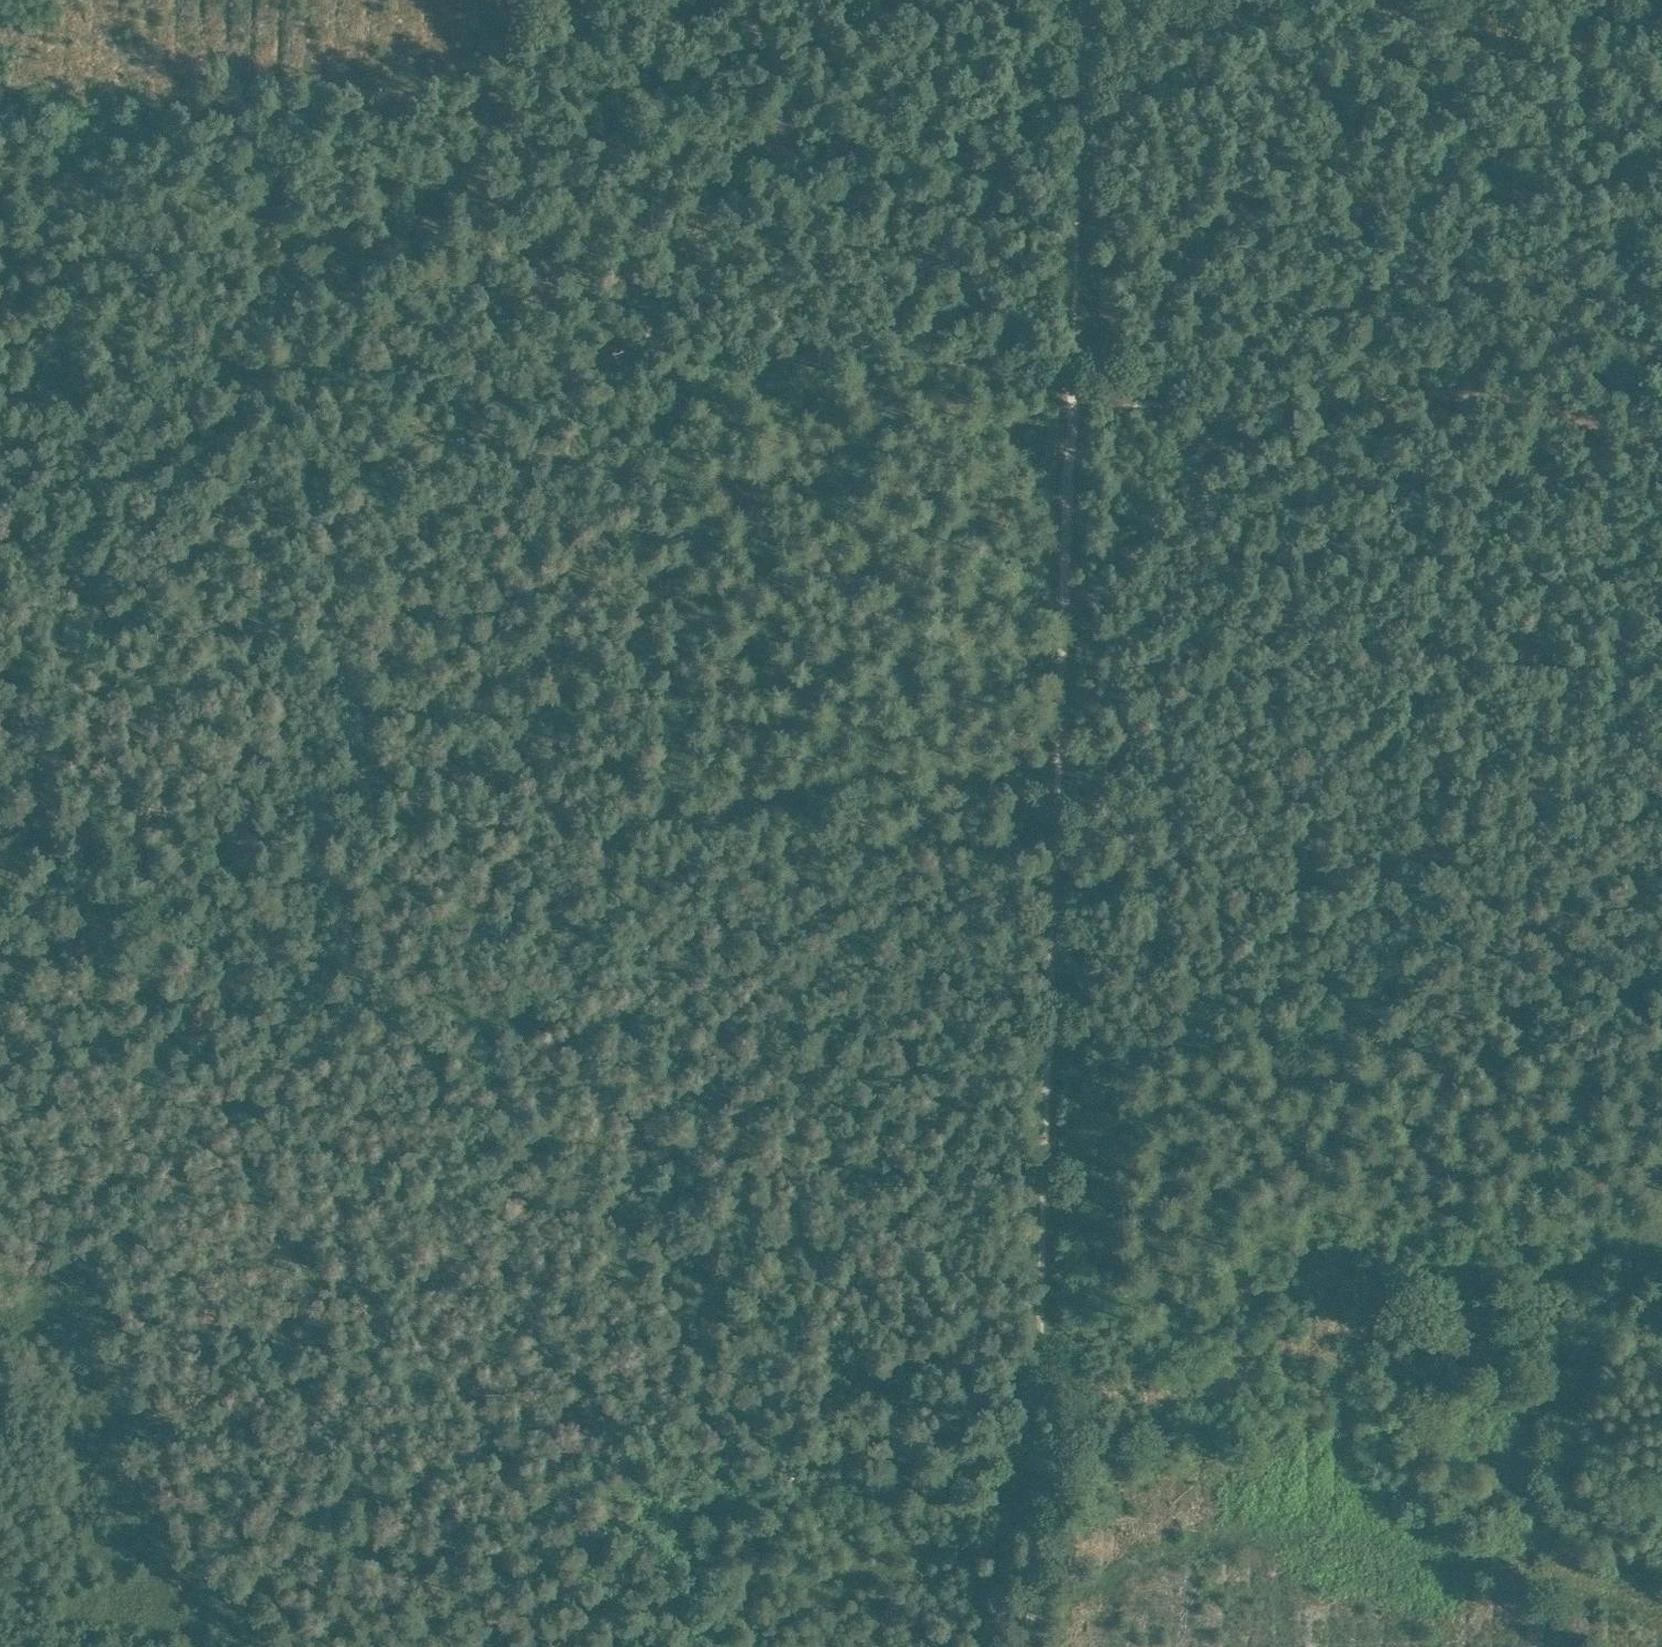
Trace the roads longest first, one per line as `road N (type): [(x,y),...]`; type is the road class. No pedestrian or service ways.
road 1 (track): [(1083,0),(1016,1646)]

